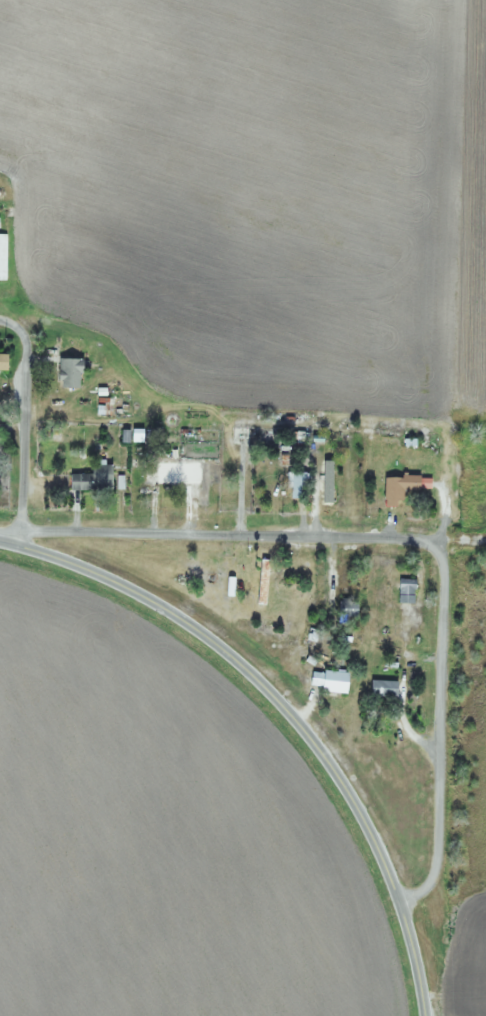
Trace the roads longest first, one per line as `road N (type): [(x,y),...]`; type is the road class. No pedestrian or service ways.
road 1 (secondary): [(0,543),(141,595),(221,646),(293,716),(383,854),(428,1015)]
road 2 (residential): [(435,549),(413,540),(19,529),(13,545)]
road 3 (residential): [(400,902),(428,883),(434,857),(435,549)]
road 4 (residential): [(19,529),(25,343),(15,327)]

